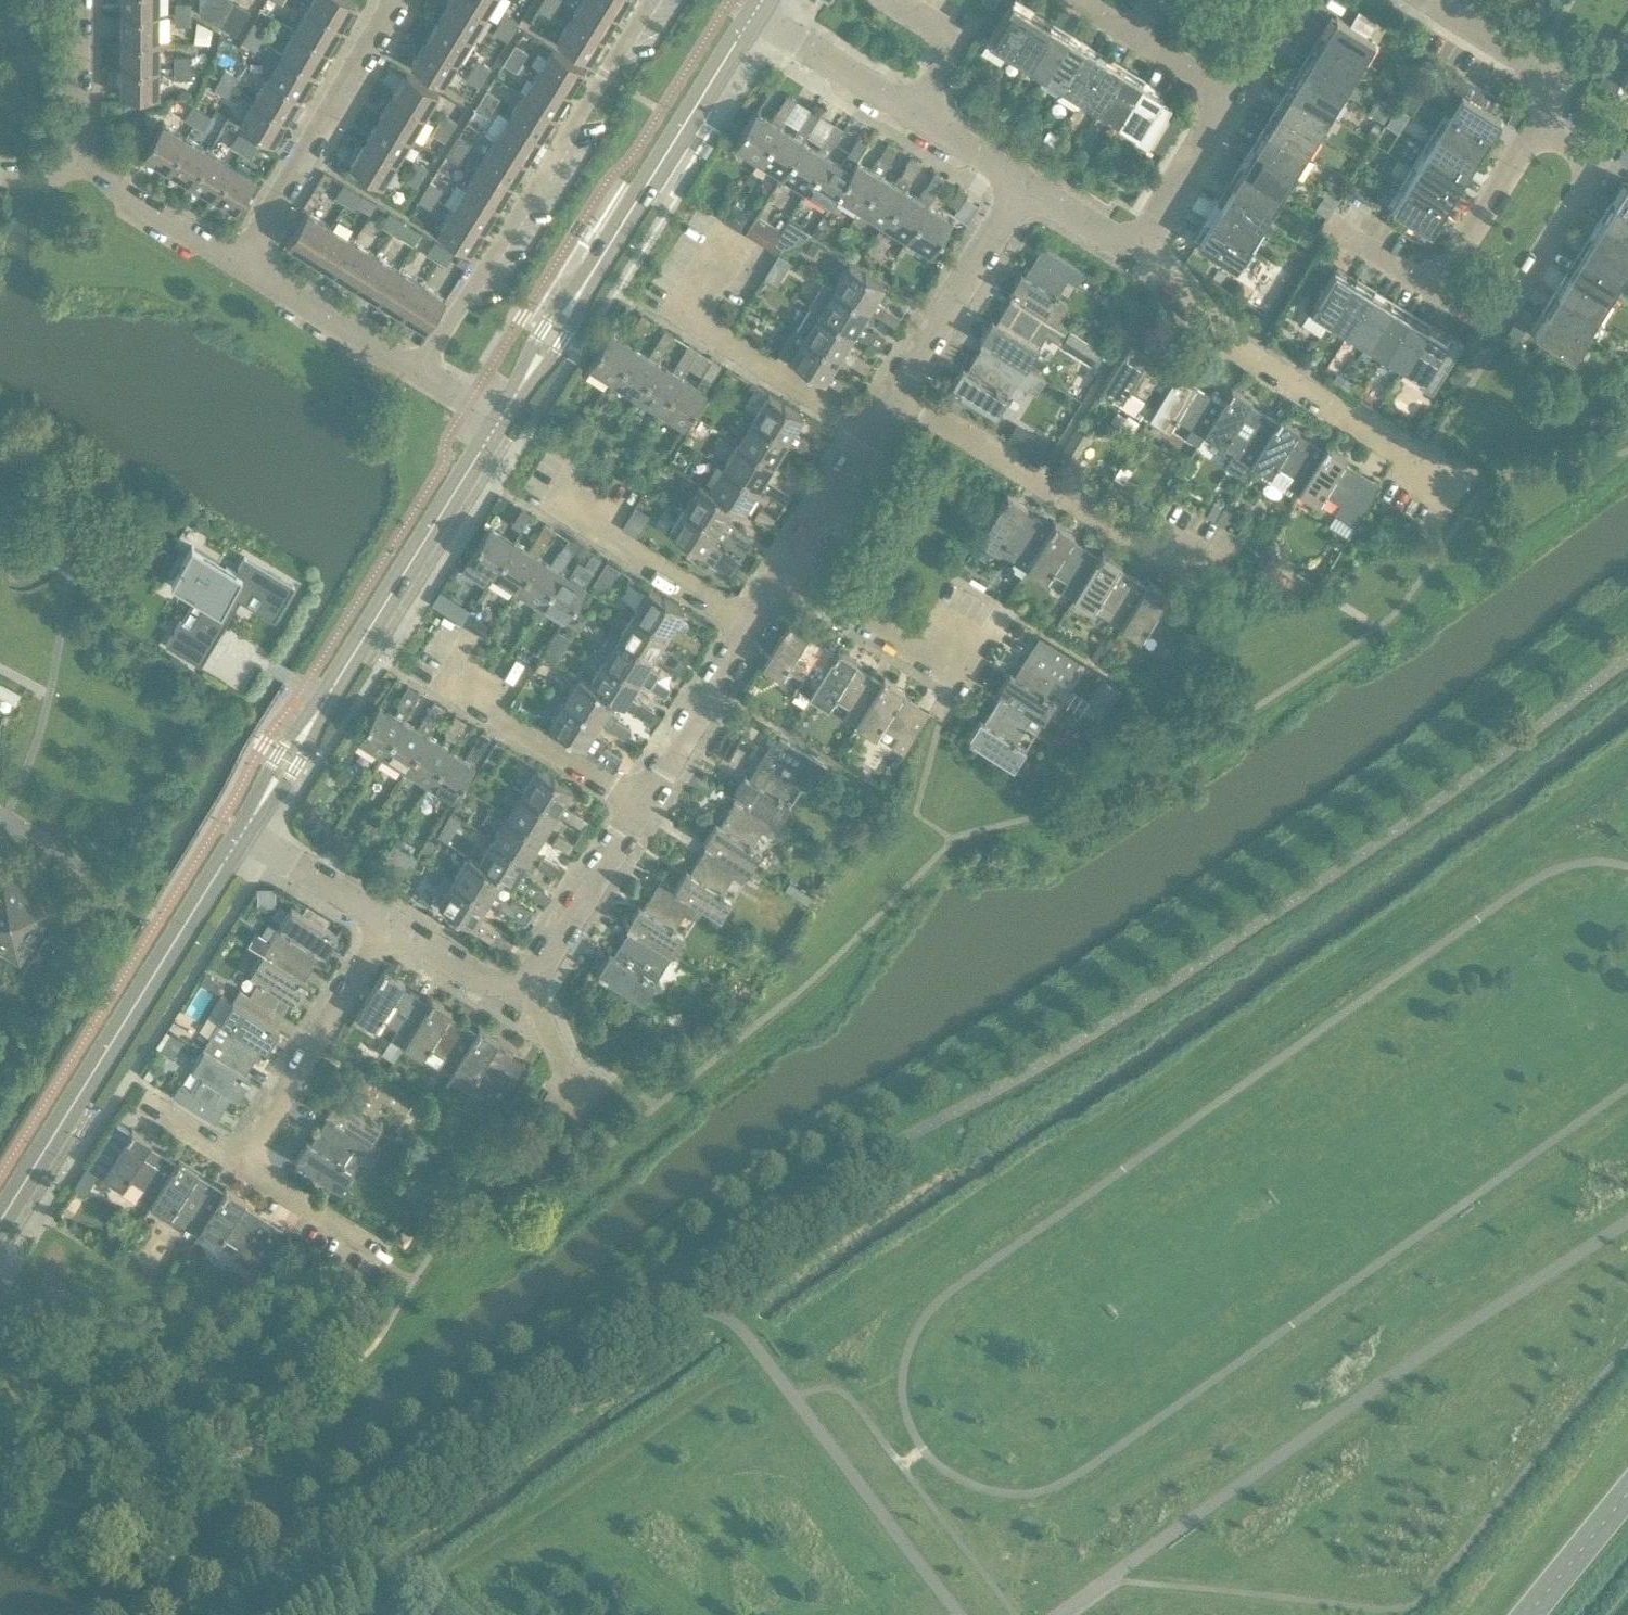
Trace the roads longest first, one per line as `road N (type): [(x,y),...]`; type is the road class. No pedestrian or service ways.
road 1 (tertiary): [(243,837),(496,423)]
road 2 (tertiary): [(496,423),(749,19)]
road 3 (tertiary): [(0,1224),(243,837)]
road 4 (residential): [(417,371),(651,0)]
road 5 (residential): [(1457,481),(1266,365),(1134,258)]
road 6 (residential): [(1189,565),(893,393)]
road 7 (residential): [(1431,288),(1498,329),(1594,169),(1531,128)]
road 8 (residential): [(868,433),(676,313),(727,233)]
road 9 (unclassified): [(240,265),(398,0)]
road 10 (residential): [(241,1167),(385,921)]
road 11 (residential): [(643,806),(438,678)]
road 12 (residential): [(1023,190),(893,393)]
road 13 (residential): [(751,629),(552,502)]
road 14 (residential): [(643,806),(524,987)]
road 15 (residential): [(751,629),(643,806)]
road 16 (residential): [(417,371),(240,265)]
road 17 (residential): [(958,672),(788,567)]
road 18 (residential): [(1134,258),(1234,92)]
road 19 (residential): [(913,120),(749,19)]
road 20 (residential): [(1531,128),(1431,288)]
road 21 (residential): [(240,265),(124,196),(94,158)]
road 22 (residential): [(1440,0),(1524,57),(1543,86),(1531,128)]
road 23 (residential): [(385,921),(243,837)]
road 24 (residential): [(913,120),(950,47),(939,31),(886,0)]
road 25 (residential): [(94,158),(79,121),(79,0)]
road 26 (residential): [(868,433),(788,567)]
road 27 (residential): [(524,987),(484,980),(385,921)]
road 28 (residential): [(371,1249),(241,1167)]
road 29 (residential): [(1023,190),(913,120)]
road 30 (residential): [(1134,258),(1023,190)]
road 31 (residential): [(241,1167),(139,1104)]

